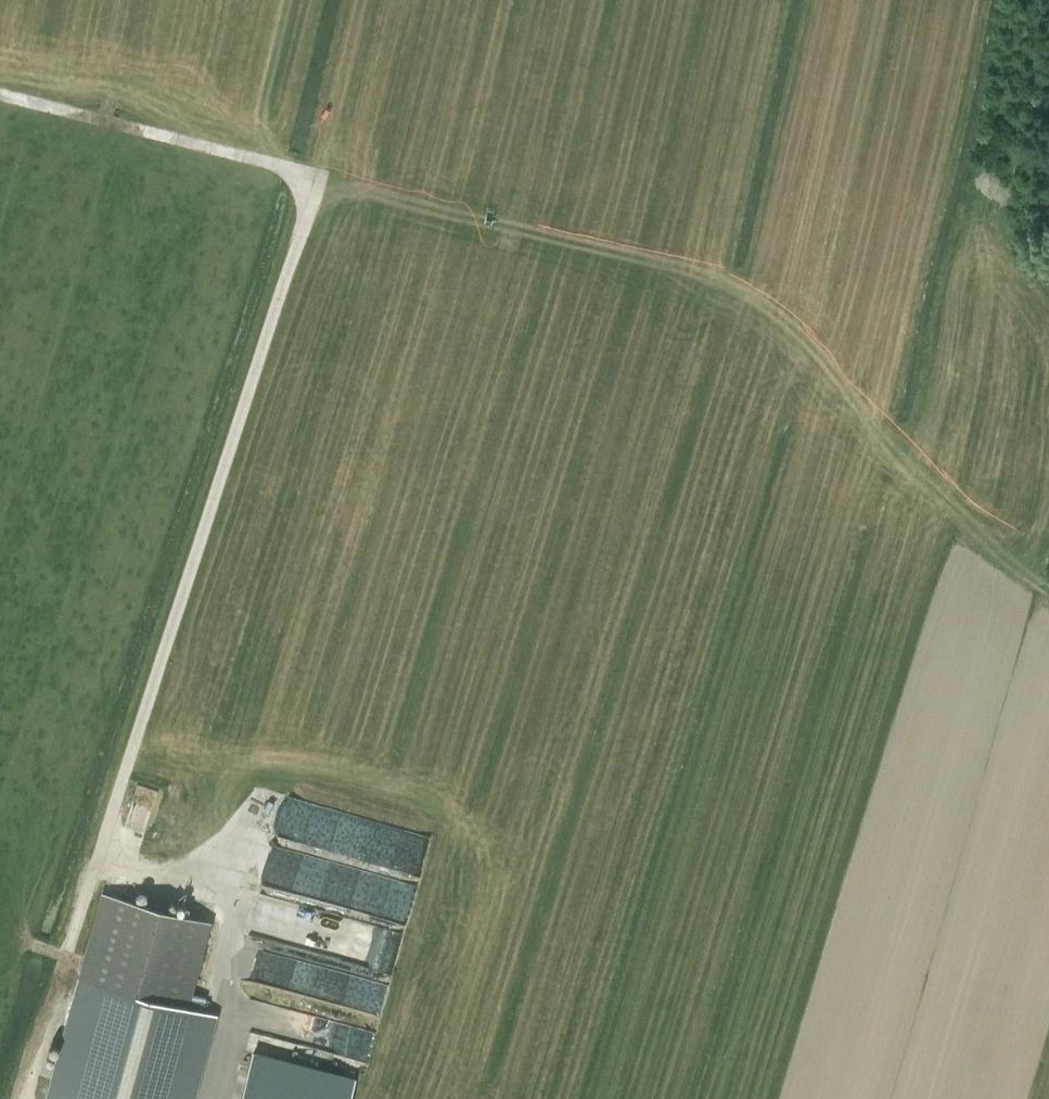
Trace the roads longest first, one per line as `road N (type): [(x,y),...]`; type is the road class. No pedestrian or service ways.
road 1 (track): [(97,857),(318,179),(0,96)]

